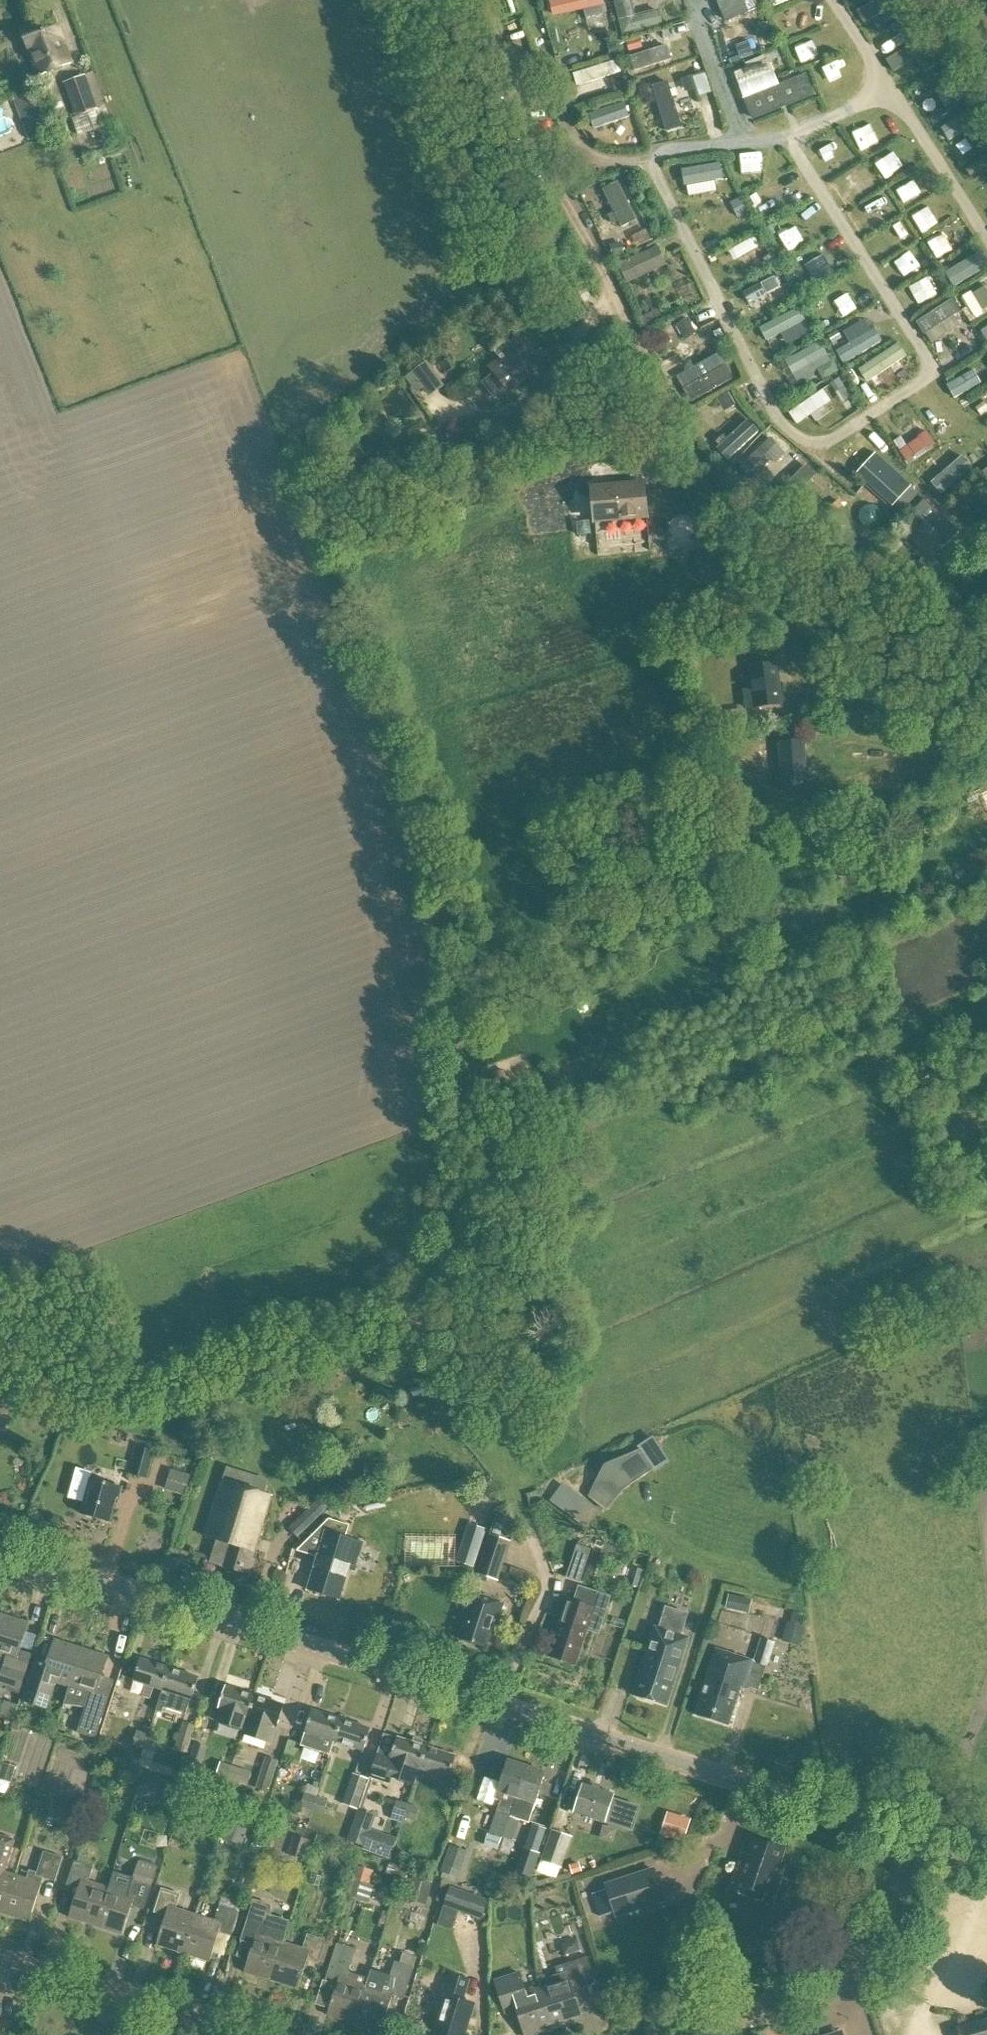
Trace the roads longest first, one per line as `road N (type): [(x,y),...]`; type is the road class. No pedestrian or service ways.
road 1 (tertiary): [(919,1839),(0,1554)]
road 2 (track): [(986,638),(761,532),(719,500),(600,273),(482,0)]
road 3 (residential): [(919,1839),(876,1958),(854,1978),(678,2034)]
road 4 (residential): [(249,2034),(0,1957)]

